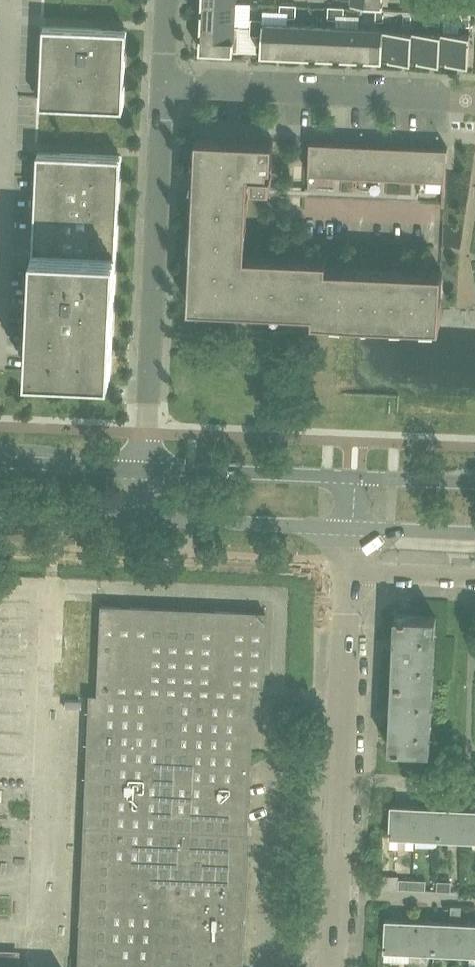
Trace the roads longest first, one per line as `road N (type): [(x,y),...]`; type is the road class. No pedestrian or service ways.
road 1 (residential): [(330,966),(349,570)]
road 2 (residential): [(142,469),(160,84)]
road 3 (residential): [(160,84),(474,99)]
road 4 (primary): [(138,518),(350,529)]
road 5 (primary): [(351,479),(142,469)]
road 6 (primary): [(142,469),(0,463)]
road 7 (primary): [(0,512),(138,518)]
road 8 (residential): [(349,570),(474,577)]
road 9 (primary): [(350,529),(474,534)]
road 10 (primary): [(474,484),(351,479)]

